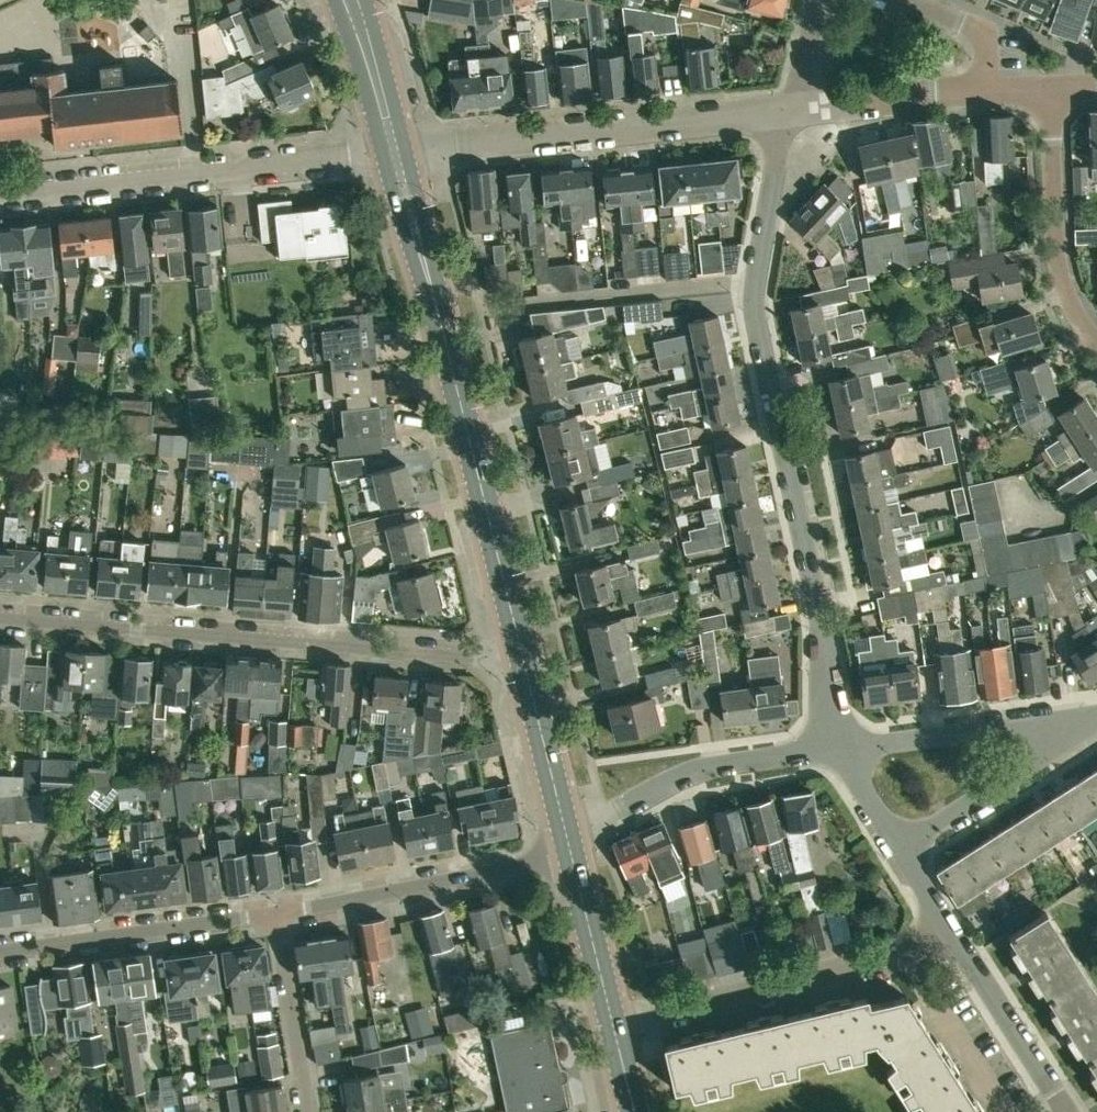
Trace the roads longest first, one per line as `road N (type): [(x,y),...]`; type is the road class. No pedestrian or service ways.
road 1 (residential): [(841,752),(754,314),(780,110)]
road 2 (primary): [(523,662),(396,150)]
road 3 (residential): [(523,662),(0,618)]
road 4 (residential): [(396,150),(0,192)]
road 5 (unclassified): [(396,150),(780,110)]
road 6 (residential): [(612,1022),(911,949),(952,928)]
road 7 (residential): [(275,913),(572,853)]
road 8 (residential): [(566,831),(627,808),(691,769),(841,752)]
road 9 (residential): [(0,951),(275,913)]
road 10 (residential): [(1048,90),(1066,298),(1096,333)]
road 11 (residential): [(1080,737),(993,724),(841,752)]
road 12 (residential): [(1066,1111),(952,928)]
road 13 (residential): [(898,845),(1080,737)]
road 14 (residential): [(307,1111),(275,913)]
road 15 (unclassified): [(801,107),(986,91)]
road 16 (primary): [(566,831),(523,662)]
road 17 (primary): [(612,1022),(572,853)]
road 18 (primary): [(396,150),(349,0)]
road 19 (residential): [(986,91),(981,31),(910,0)]

